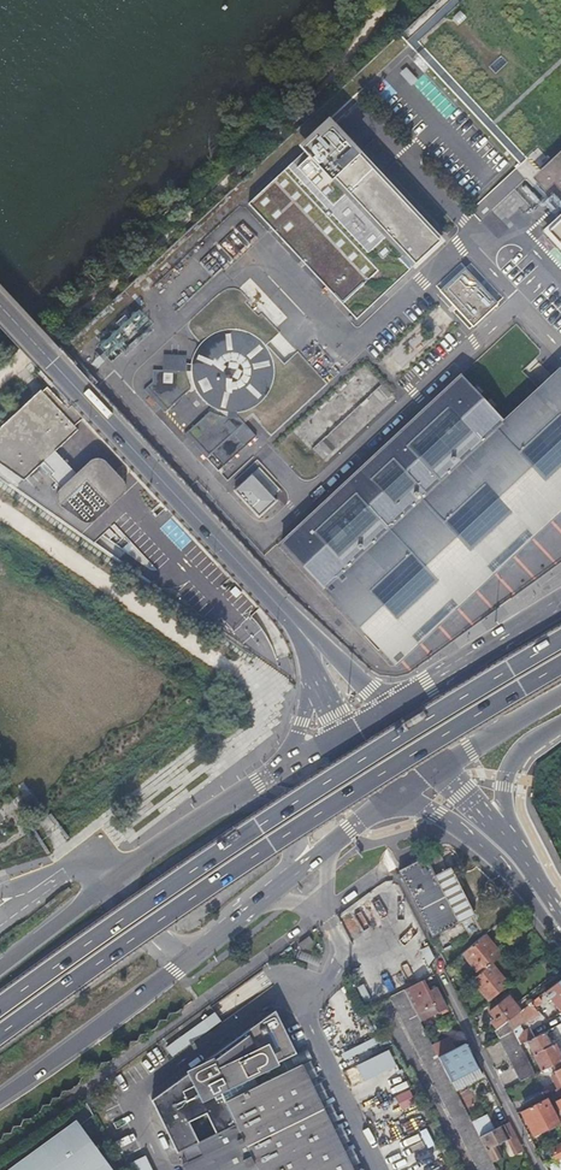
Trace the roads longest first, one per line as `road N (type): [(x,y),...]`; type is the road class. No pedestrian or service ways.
road 1 (motorway): [(0,1034),(265,848),(560,665)]
road 2 (motorway): [(560,641),(254,830),(0,1007)]
road 3 (tertiary): [(273,603),(0,303)]
road 4 (motorway): [(0,1097),(186,963)]
road 5 (residential): [(443,975),(539,1169)]
road 6 (tertiary): [(400,792),(470,836),(560,933)]
road 7 (tertiary): [(527,864),(506,804),(508,769),(560,723)]
road 8 (tertiary): [(386,711),(273,603)]
road 9 (tertiary): [(236,800),(114,881)]
road 10 (motorway): [(114,881),(0,968)]
road 11 (tertiary): [(186,963),(295,872)]
road 12 (tertiary): [(295,872),(400,792)]
road 13 (tertiary): [(527,864),(442,766)]

